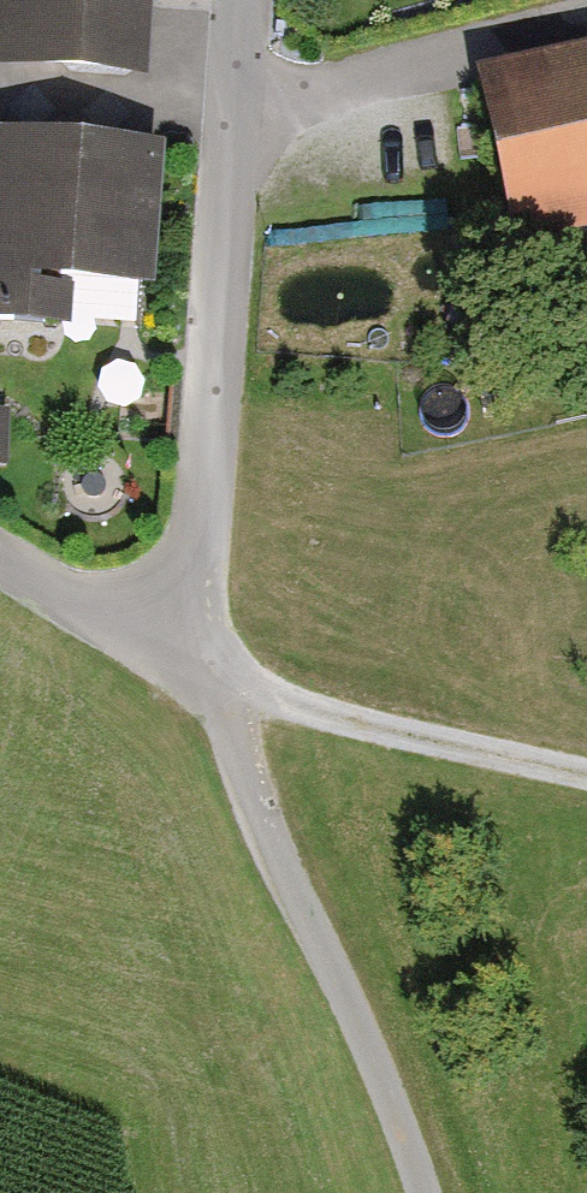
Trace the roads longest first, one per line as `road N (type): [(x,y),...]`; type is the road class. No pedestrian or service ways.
road 1 (track): [(428,1192),(199,662),(329,711),(586,773)]
road 2 (residential): [(0,559),(199,662),(193,561),(228,122)]
road 3 (residential): [(586,28),(228,122)]
road 4 (residential): [(228,122),(237,0)]

